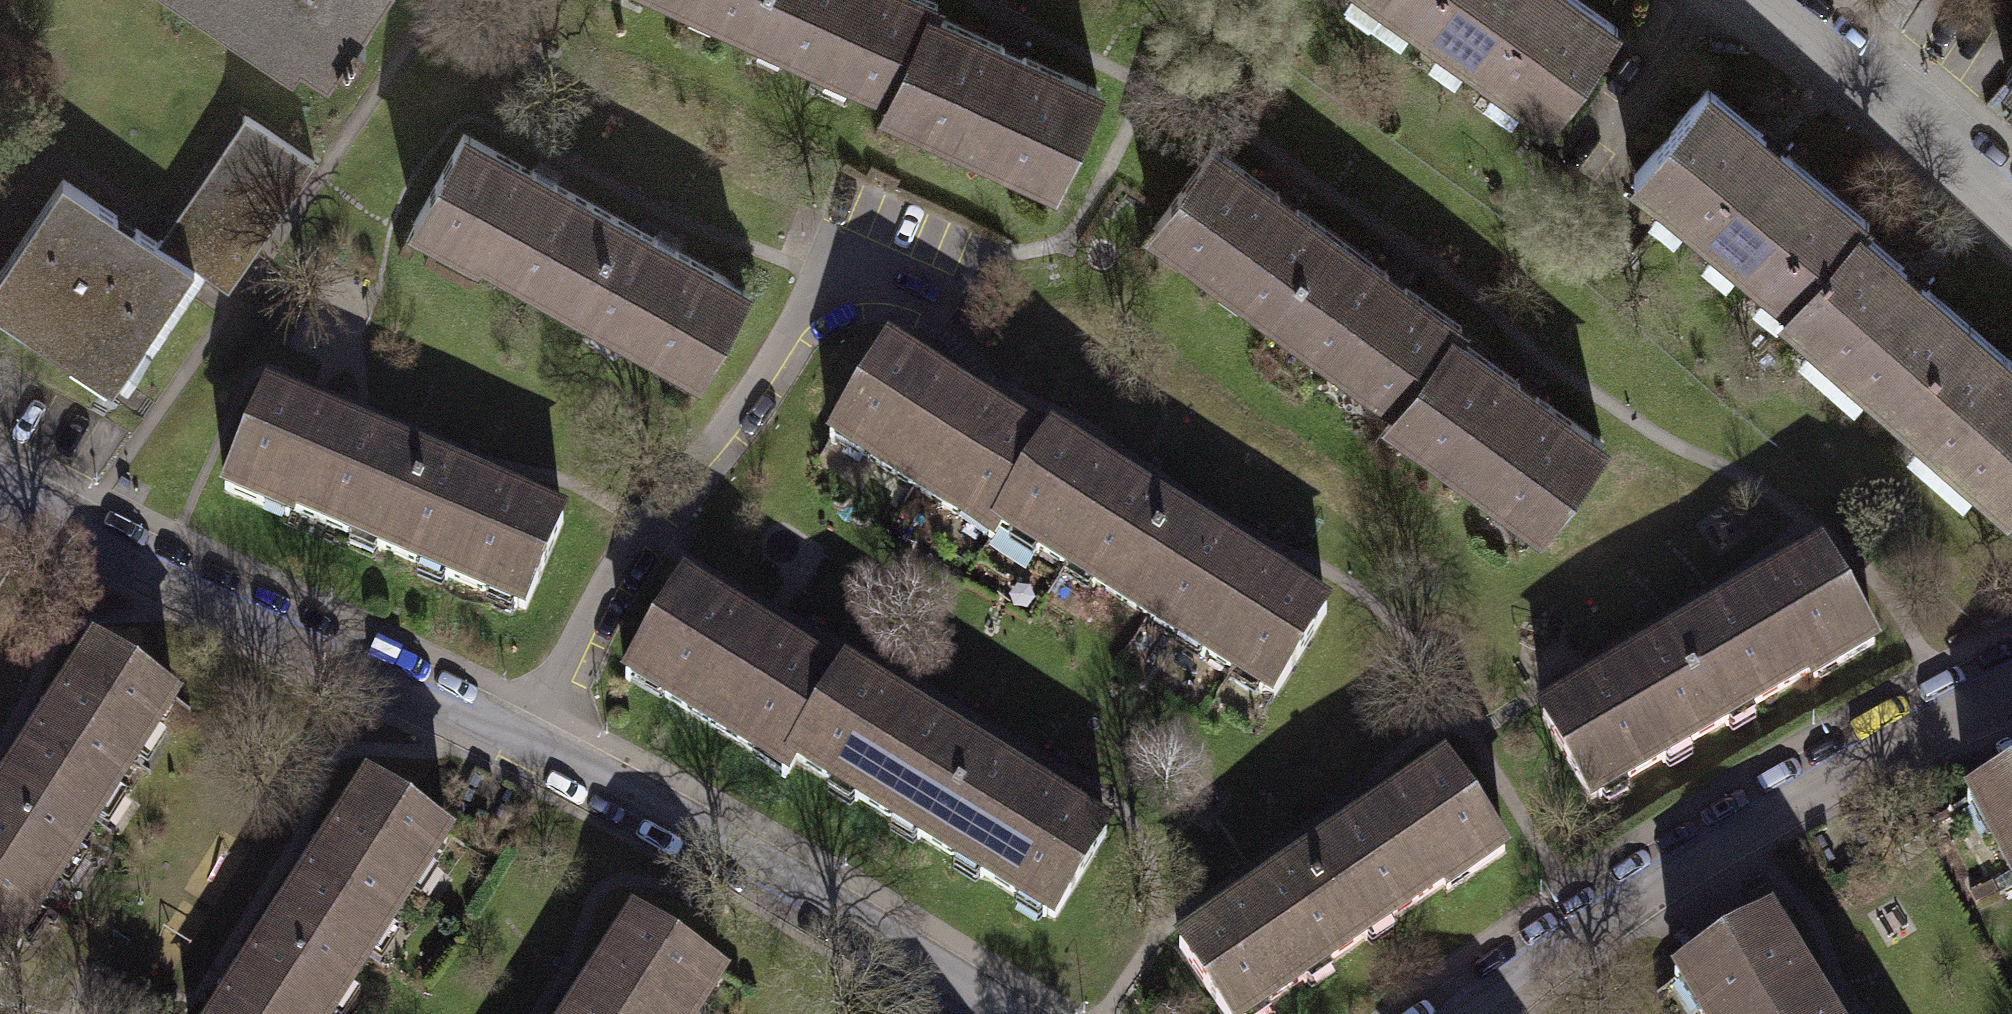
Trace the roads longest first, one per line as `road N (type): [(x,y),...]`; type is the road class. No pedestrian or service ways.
road 1 (residential): [(0,489),(521,741),(984,1013)]
road 2 (residential): [(1488,1013),(1771,813),(2011,680)]
road 3 (residential): [(2011,209),(1764,0)]

